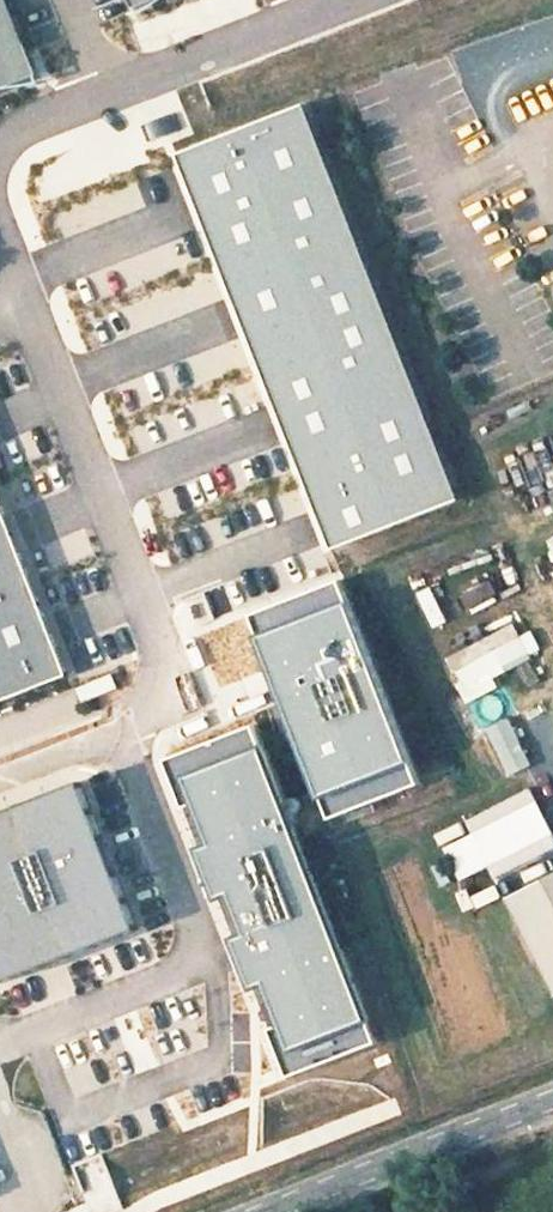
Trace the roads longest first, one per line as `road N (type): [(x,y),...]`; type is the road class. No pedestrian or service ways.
road 1 (residential): [(552,1099),(270,1211)]

